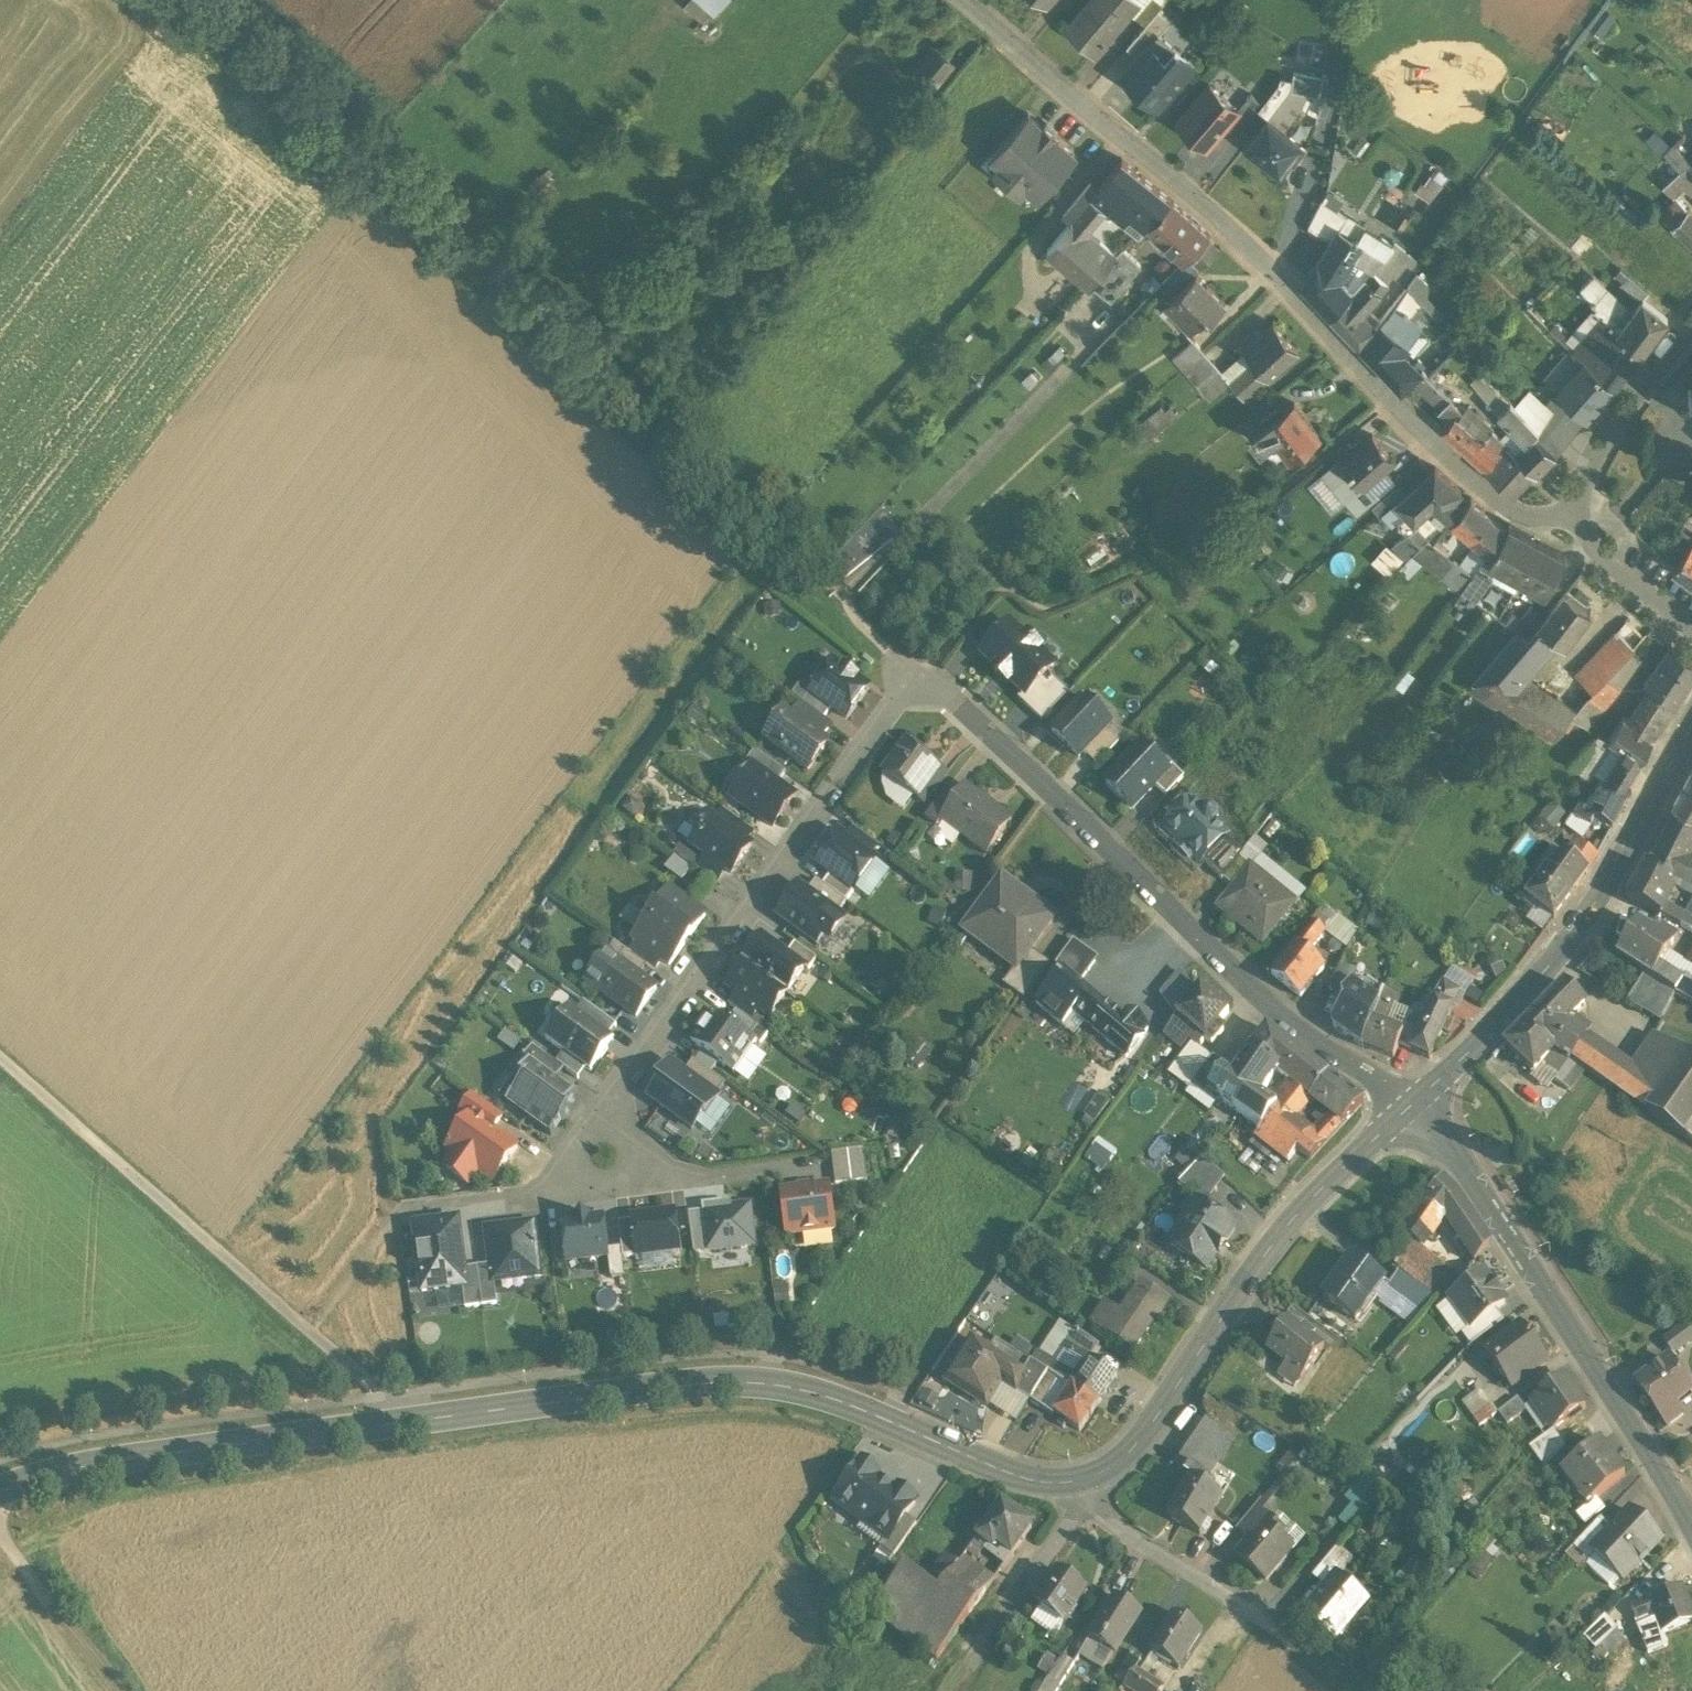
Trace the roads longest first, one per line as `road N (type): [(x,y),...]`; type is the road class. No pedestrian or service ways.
road 1 (secondary): [(0,1489),(69,1467),(205,1446),(752,1381),(816,1392),(1047,1481),(1082,1477)]
road 2 (residential): [(923,671),(1259,995),(1409,1103)]
road 3 (residential): [(923,671),(614,1094),(608,1127)]
road 4 (track): [(398,1419),(0,1060)]
road 5 (secondary): [(1409,1103),(1465,1161),(1691,1524)]
road 6 (secondary): [(1082,1477),(1130,1447),(1287,1219),(1409,1103)]
road 7 (secondary): [(1409,1103),(1554,960),(1602,892),(1691,730)]
road 8 (residential): [(1324,1663),(1086,1501)]
road 9 (residential): [(1570,515),(1644,386),(1691,327)]
road 10 (residential): [(1086,1501),(967,1665)]
road 11 (track): [(0,1533),(120,1690)]
road 12 (residential): [(1570,515),(1596,548),(1691,627)]

